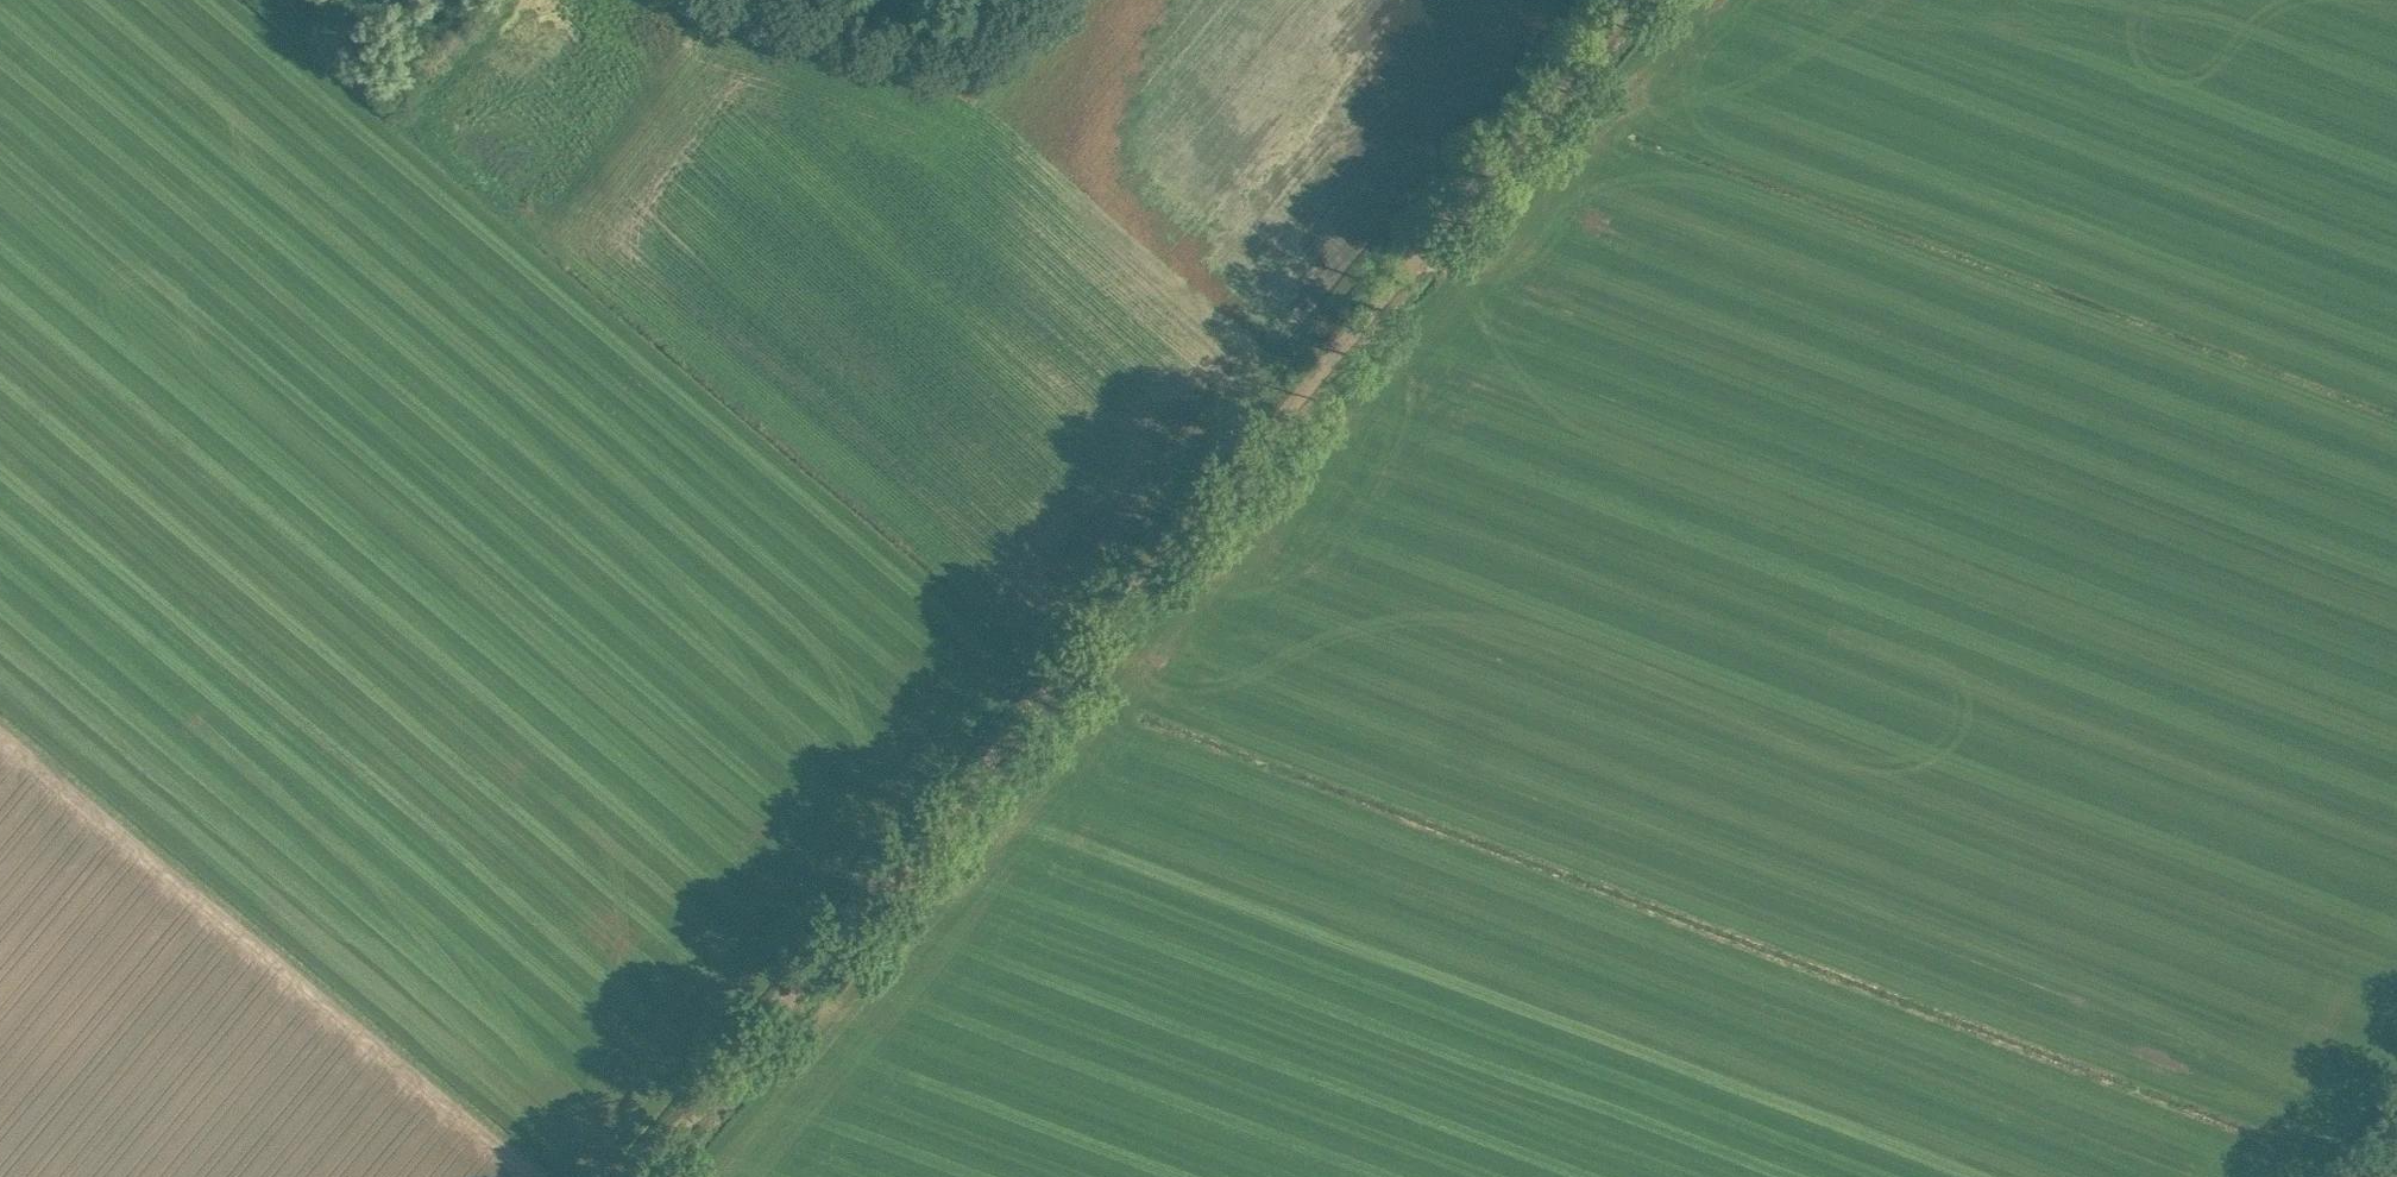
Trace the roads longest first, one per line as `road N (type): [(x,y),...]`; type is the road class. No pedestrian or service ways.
road 1 (track): [(1645,0),(652,1176)]

